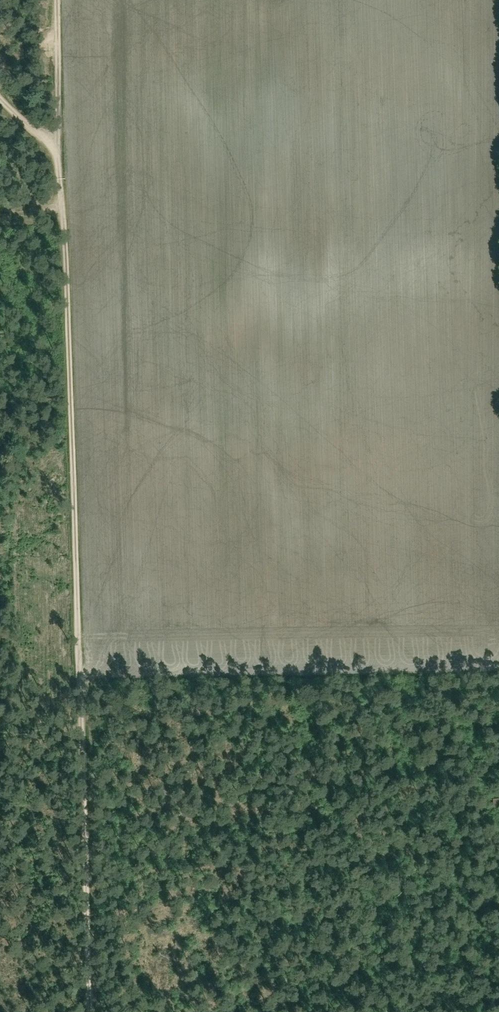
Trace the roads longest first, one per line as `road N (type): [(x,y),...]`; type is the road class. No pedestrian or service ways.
road 1 (track): [(88,1011),(64,170),(55,139),(0,91)]

